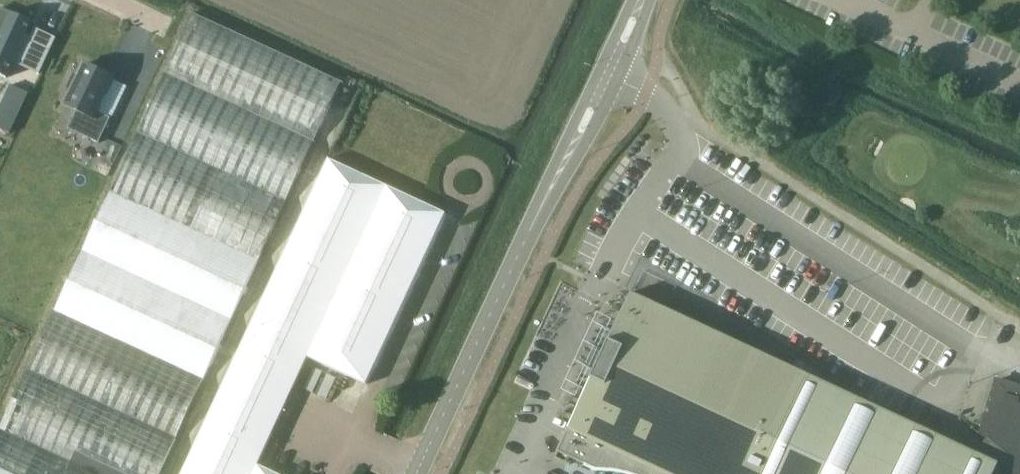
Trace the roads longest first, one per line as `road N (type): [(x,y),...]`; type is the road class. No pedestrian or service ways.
road 1 (tertiary): [(418,473),(564,165)]
road 2 (tertiary): [(564,165),(589,136),(645,0)]
road 3 (tertiary): [(637,0),(573,128),(564,165)]

